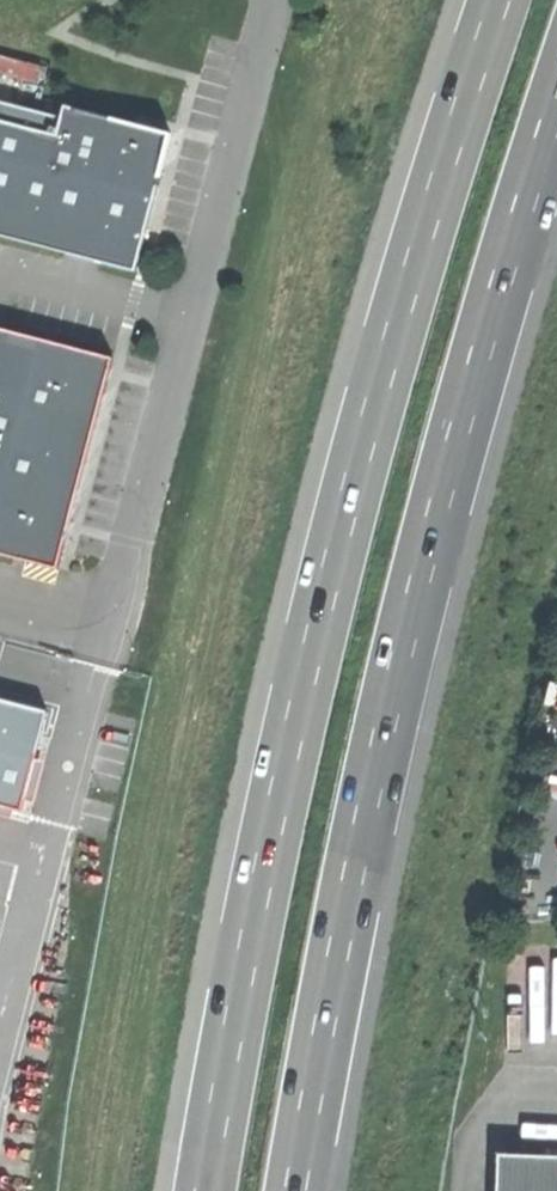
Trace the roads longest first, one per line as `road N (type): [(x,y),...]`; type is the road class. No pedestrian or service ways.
road 1 (trunk): [(501,0),(347,510),(290,754),(208,1190)]
road 2 (trunk): [(294,1190),(373,784),(439,511),(556,107)]

